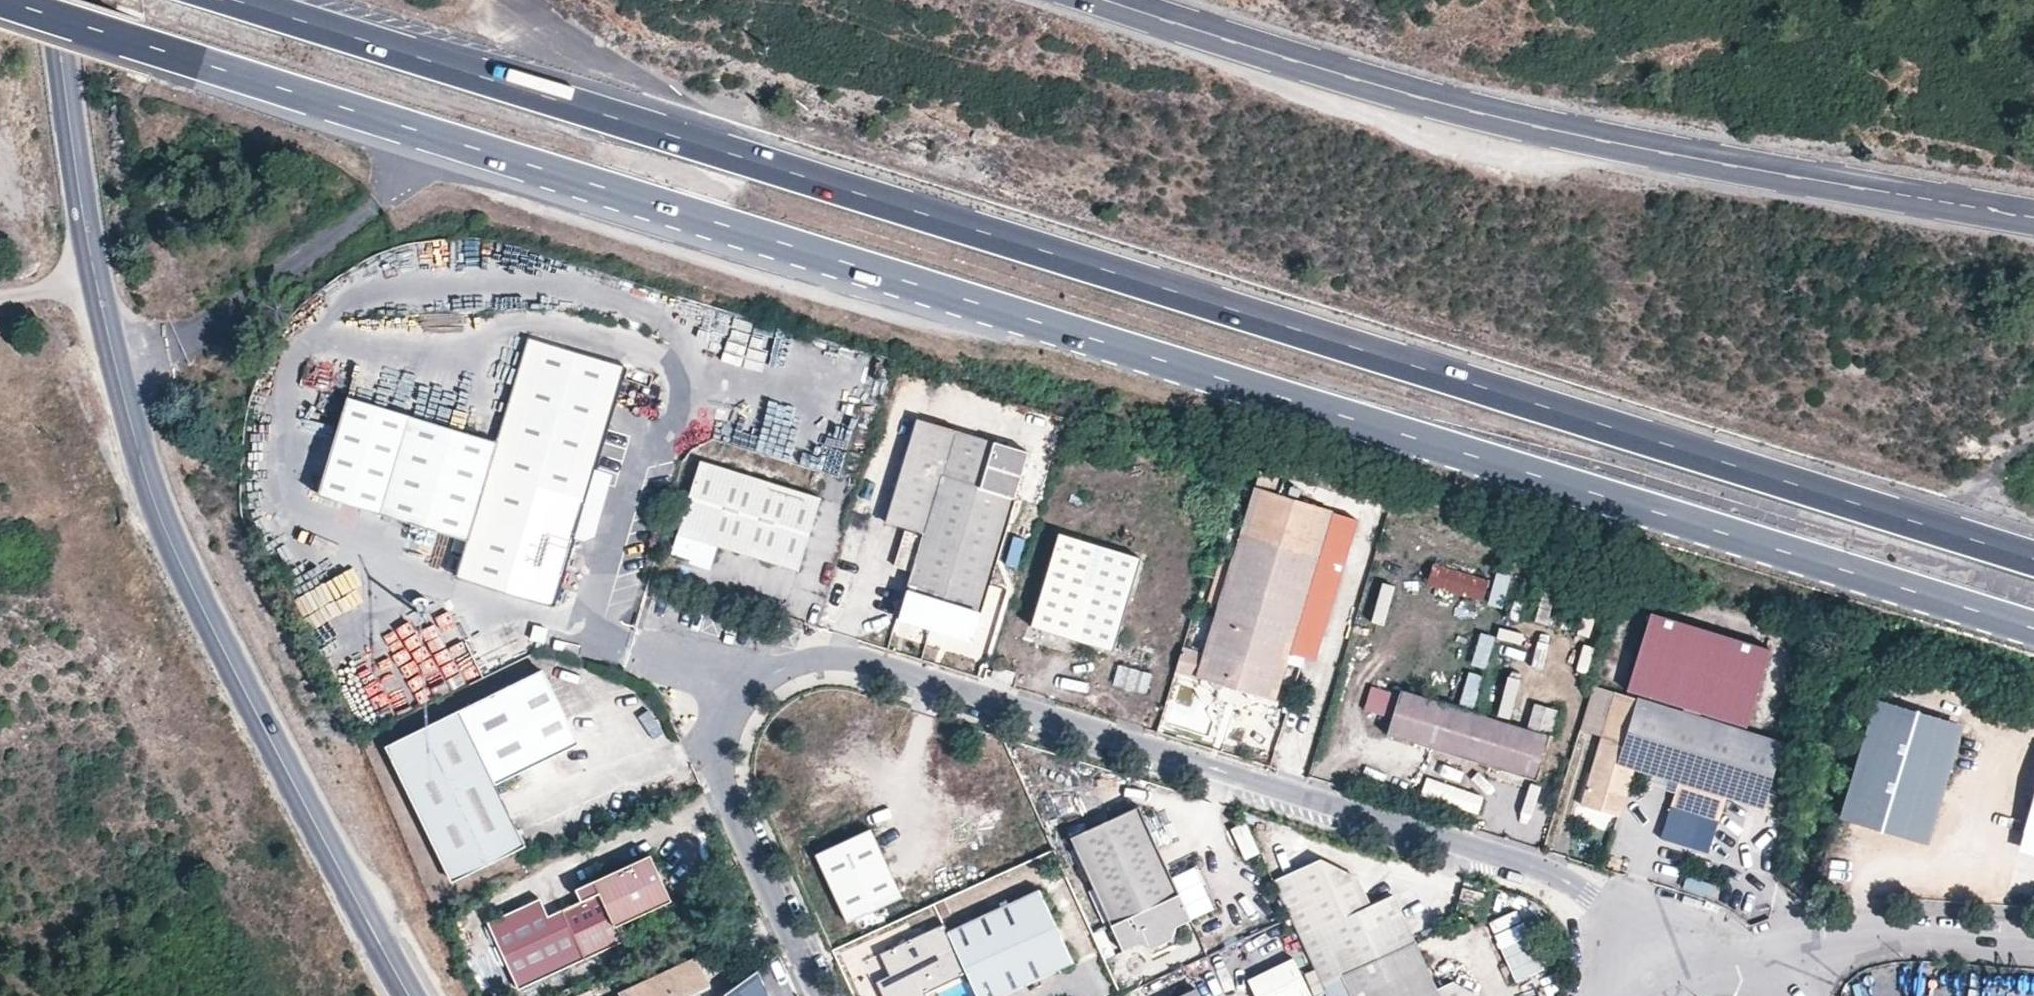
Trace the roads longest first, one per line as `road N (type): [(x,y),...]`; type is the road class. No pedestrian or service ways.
road 1 (trunk): [(10,0),(2033,628)]
road 2 (trunk): [(2033,560),(215,0)]
road 3 (residential): [(1651,977),(1595,899),(1562,881),(866,661),(829,658),(766,683),(745,703),(725,756),(732,796),(822,995)]
road 4 (tertiary): [(1111,0),(1470,112),(2033,216)]
road 5 (tertiary): [(414,995),(177,557),(133,432),(98,286)]
road 6 (tertiary): [(98,286),(57,0)]
road 7 (residential): [(2033,940),(1888,930),(1825,938),(1772,957)]
road 8 (residential): [(1772,957),(1651,977)]

